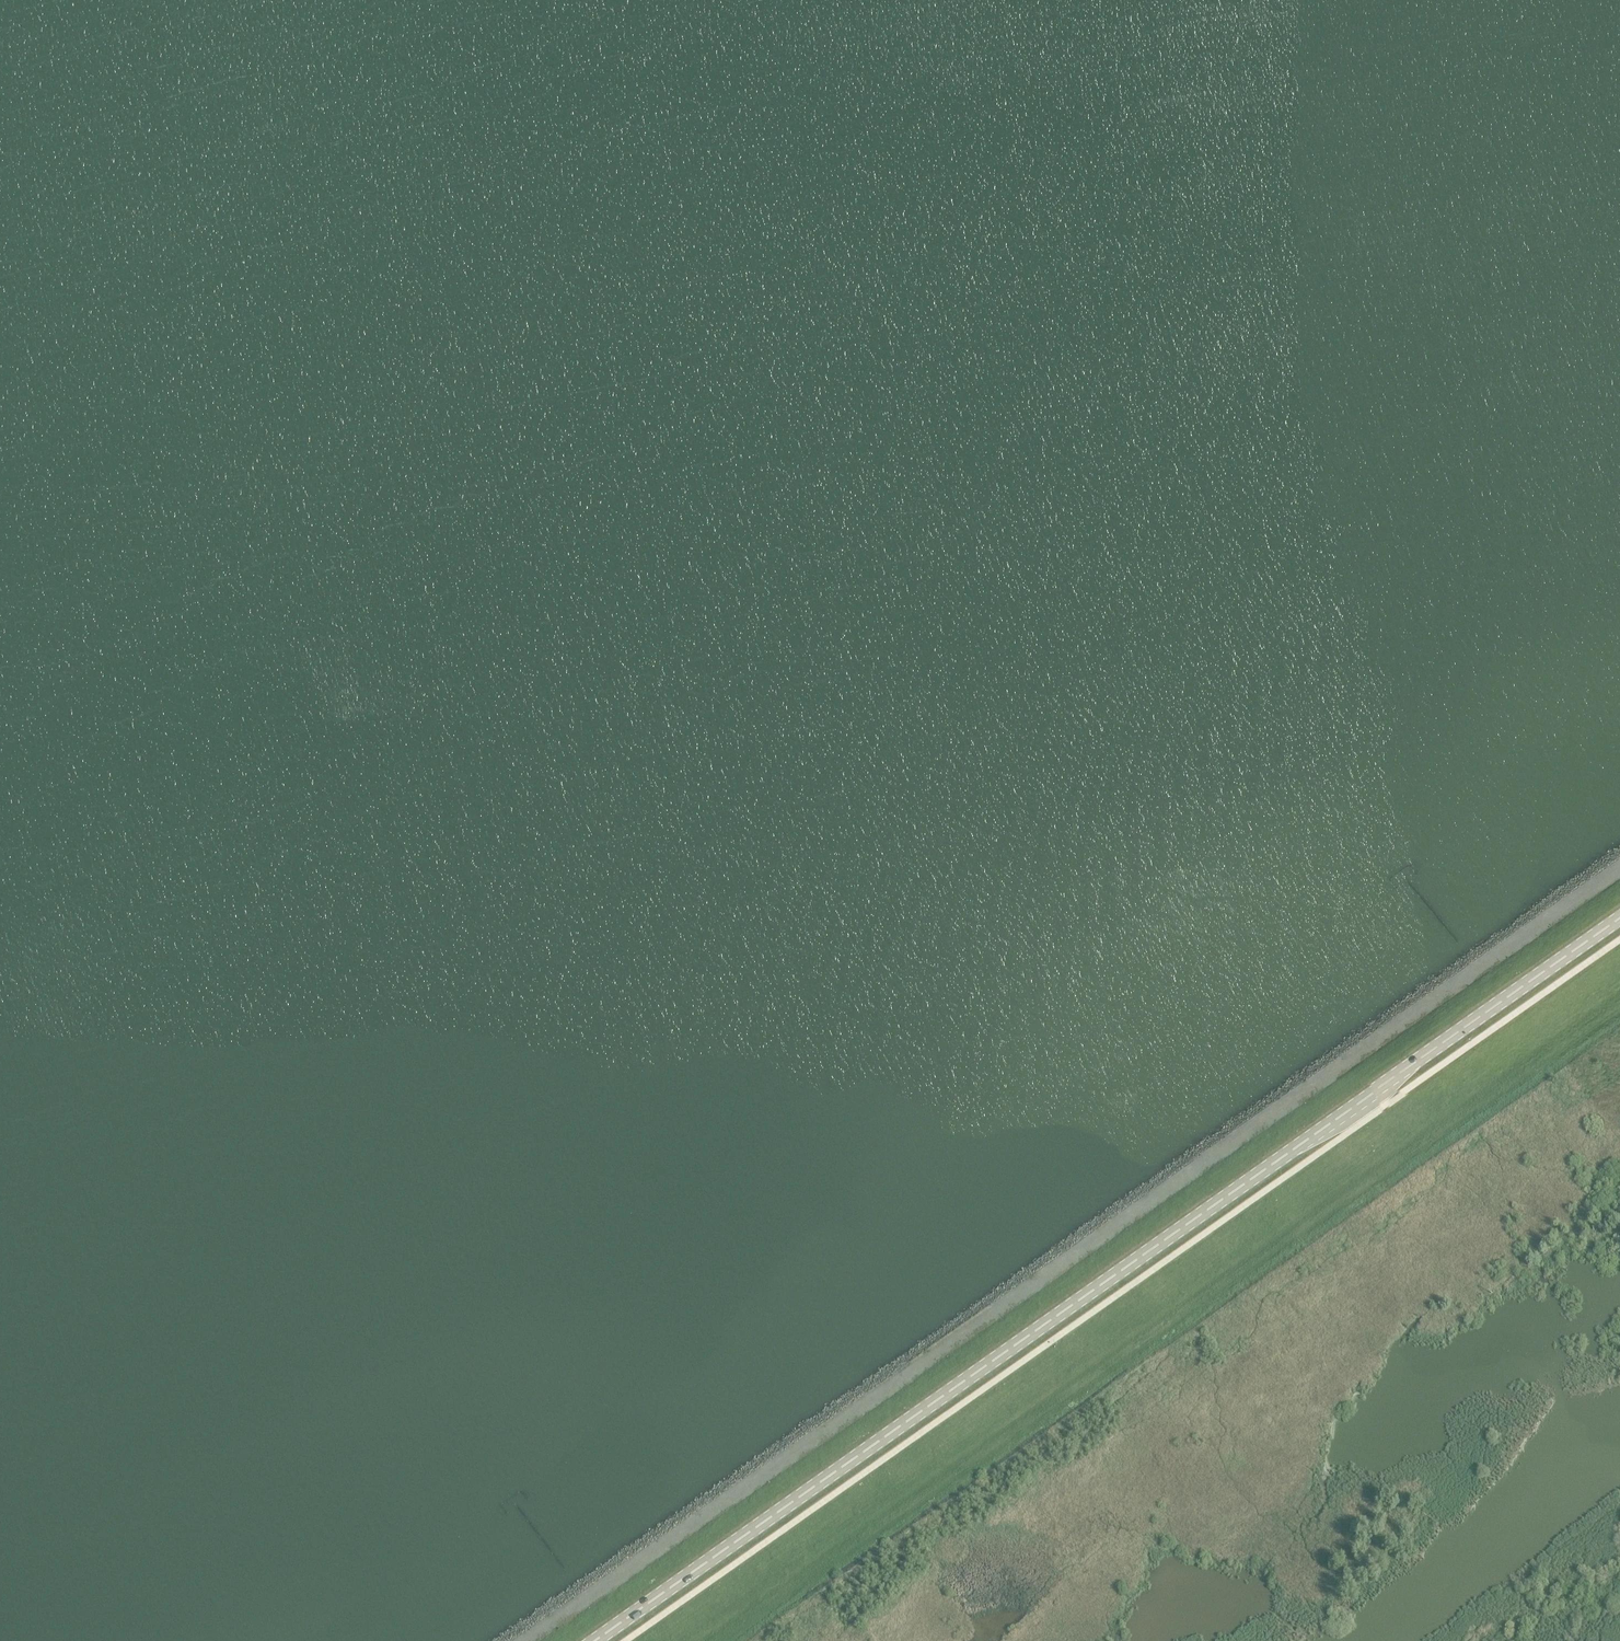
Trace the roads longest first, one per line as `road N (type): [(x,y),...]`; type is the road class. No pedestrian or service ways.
road 1 (secondary): [(586,1640),(1619,903)]

